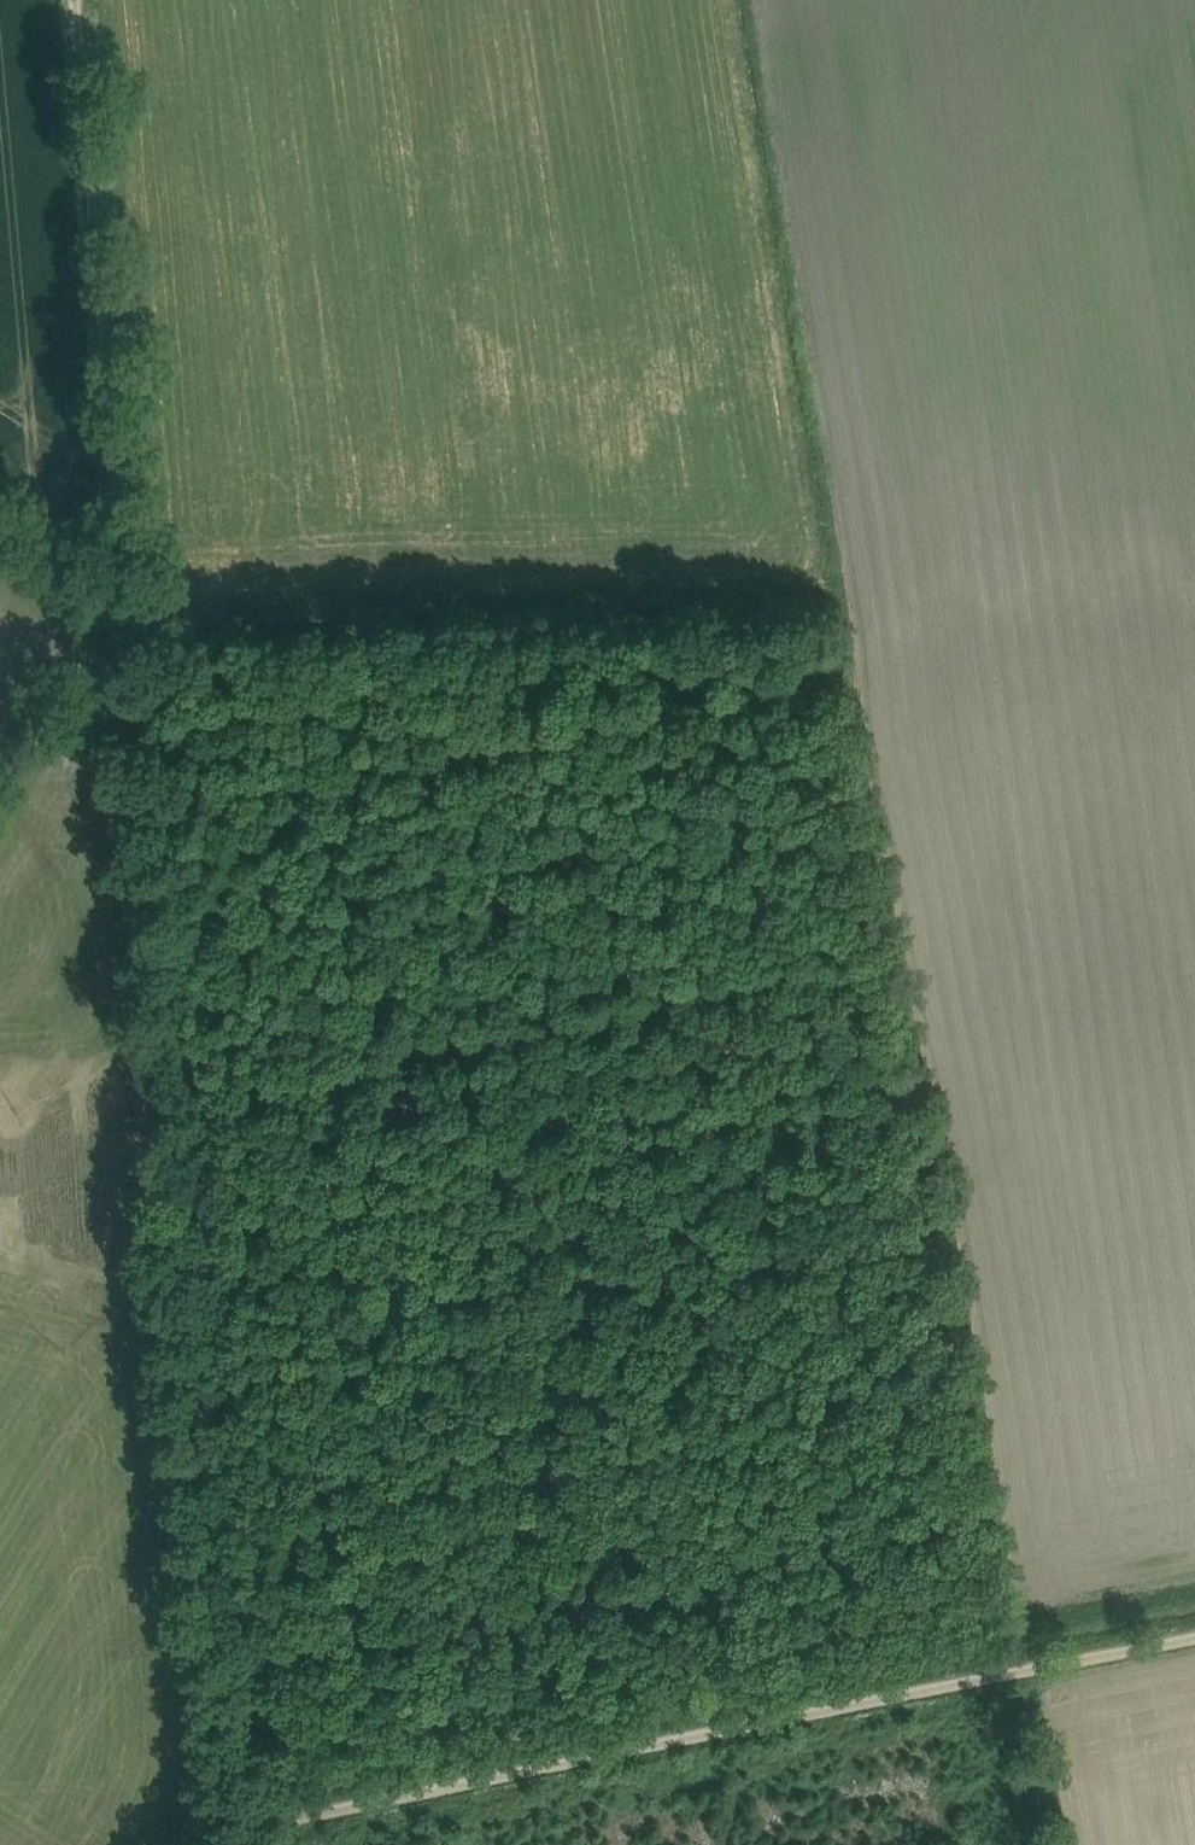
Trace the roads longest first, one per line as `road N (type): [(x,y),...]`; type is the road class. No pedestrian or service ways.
road 1 (track): [(80,0),(242,1844)]
road 2 (track): [(1194,1637),(241,1831)]

